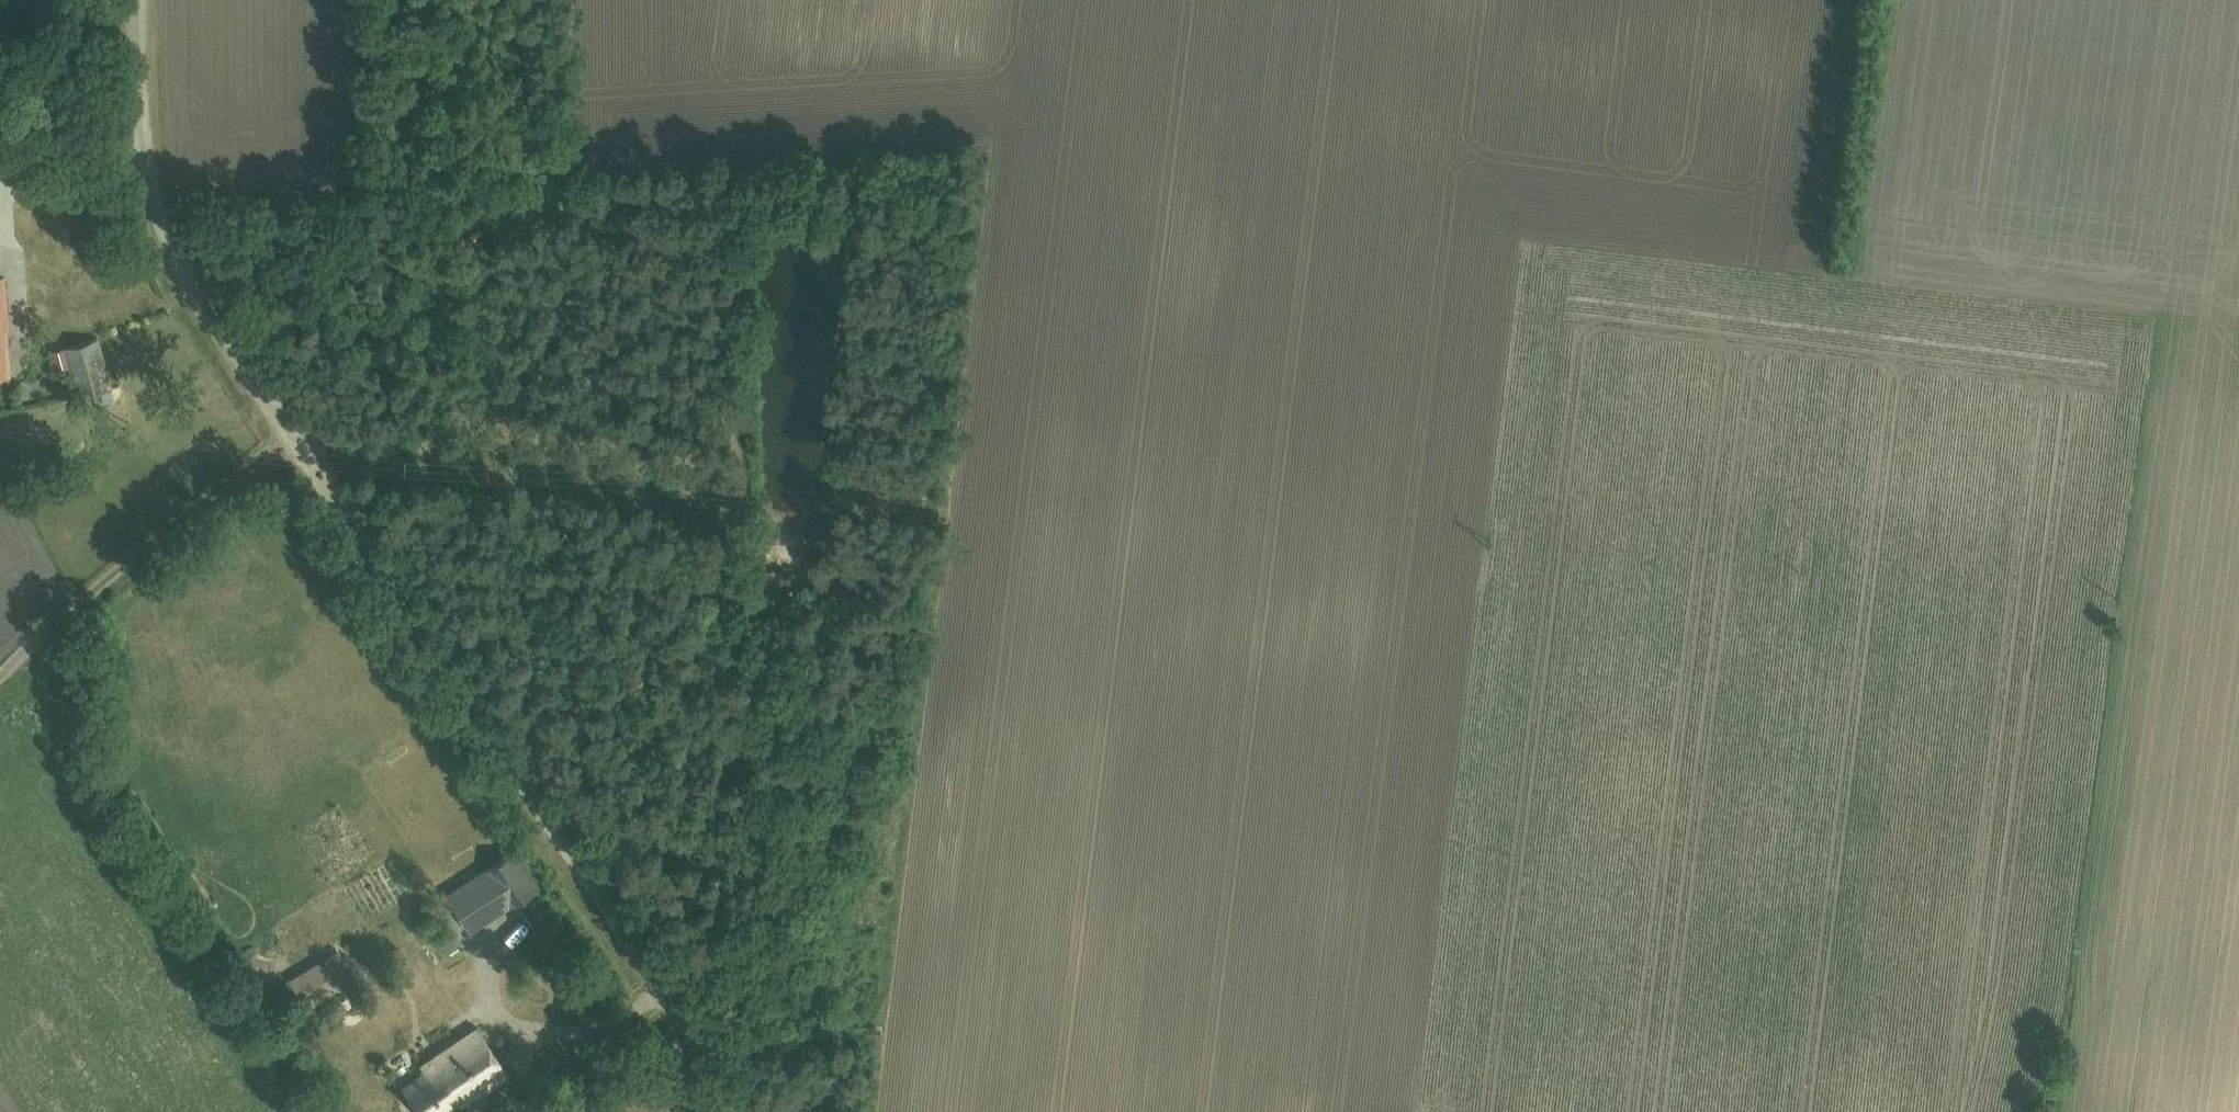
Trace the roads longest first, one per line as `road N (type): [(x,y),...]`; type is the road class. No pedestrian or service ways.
road 1 (unclassified): [(748,1111),(161,235),(135,82),(134,0)]

